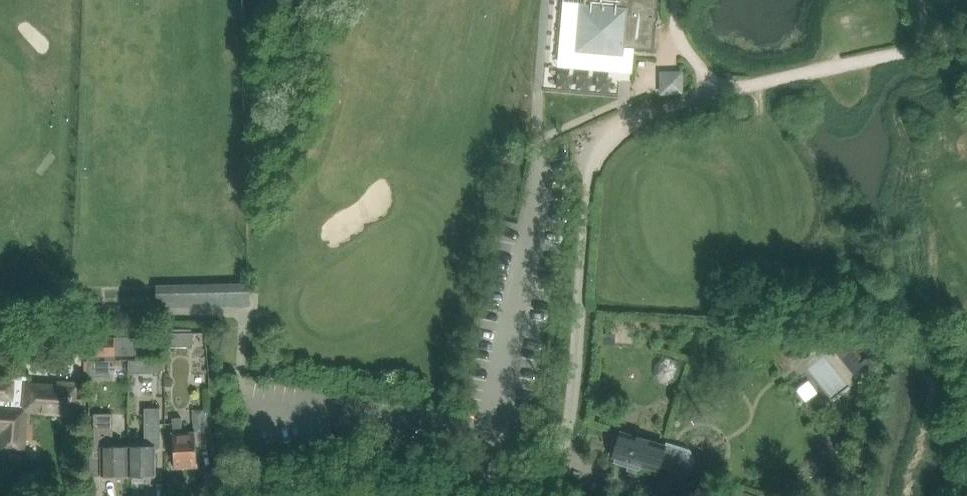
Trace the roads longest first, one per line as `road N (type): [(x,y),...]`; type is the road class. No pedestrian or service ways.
road 1 (unclassified): [(562,495),(590,146),(652,111),(966,38)]
road 2 (unclassified): [(534,495),(484,480),(361,474),(300,478),(247,495)]

